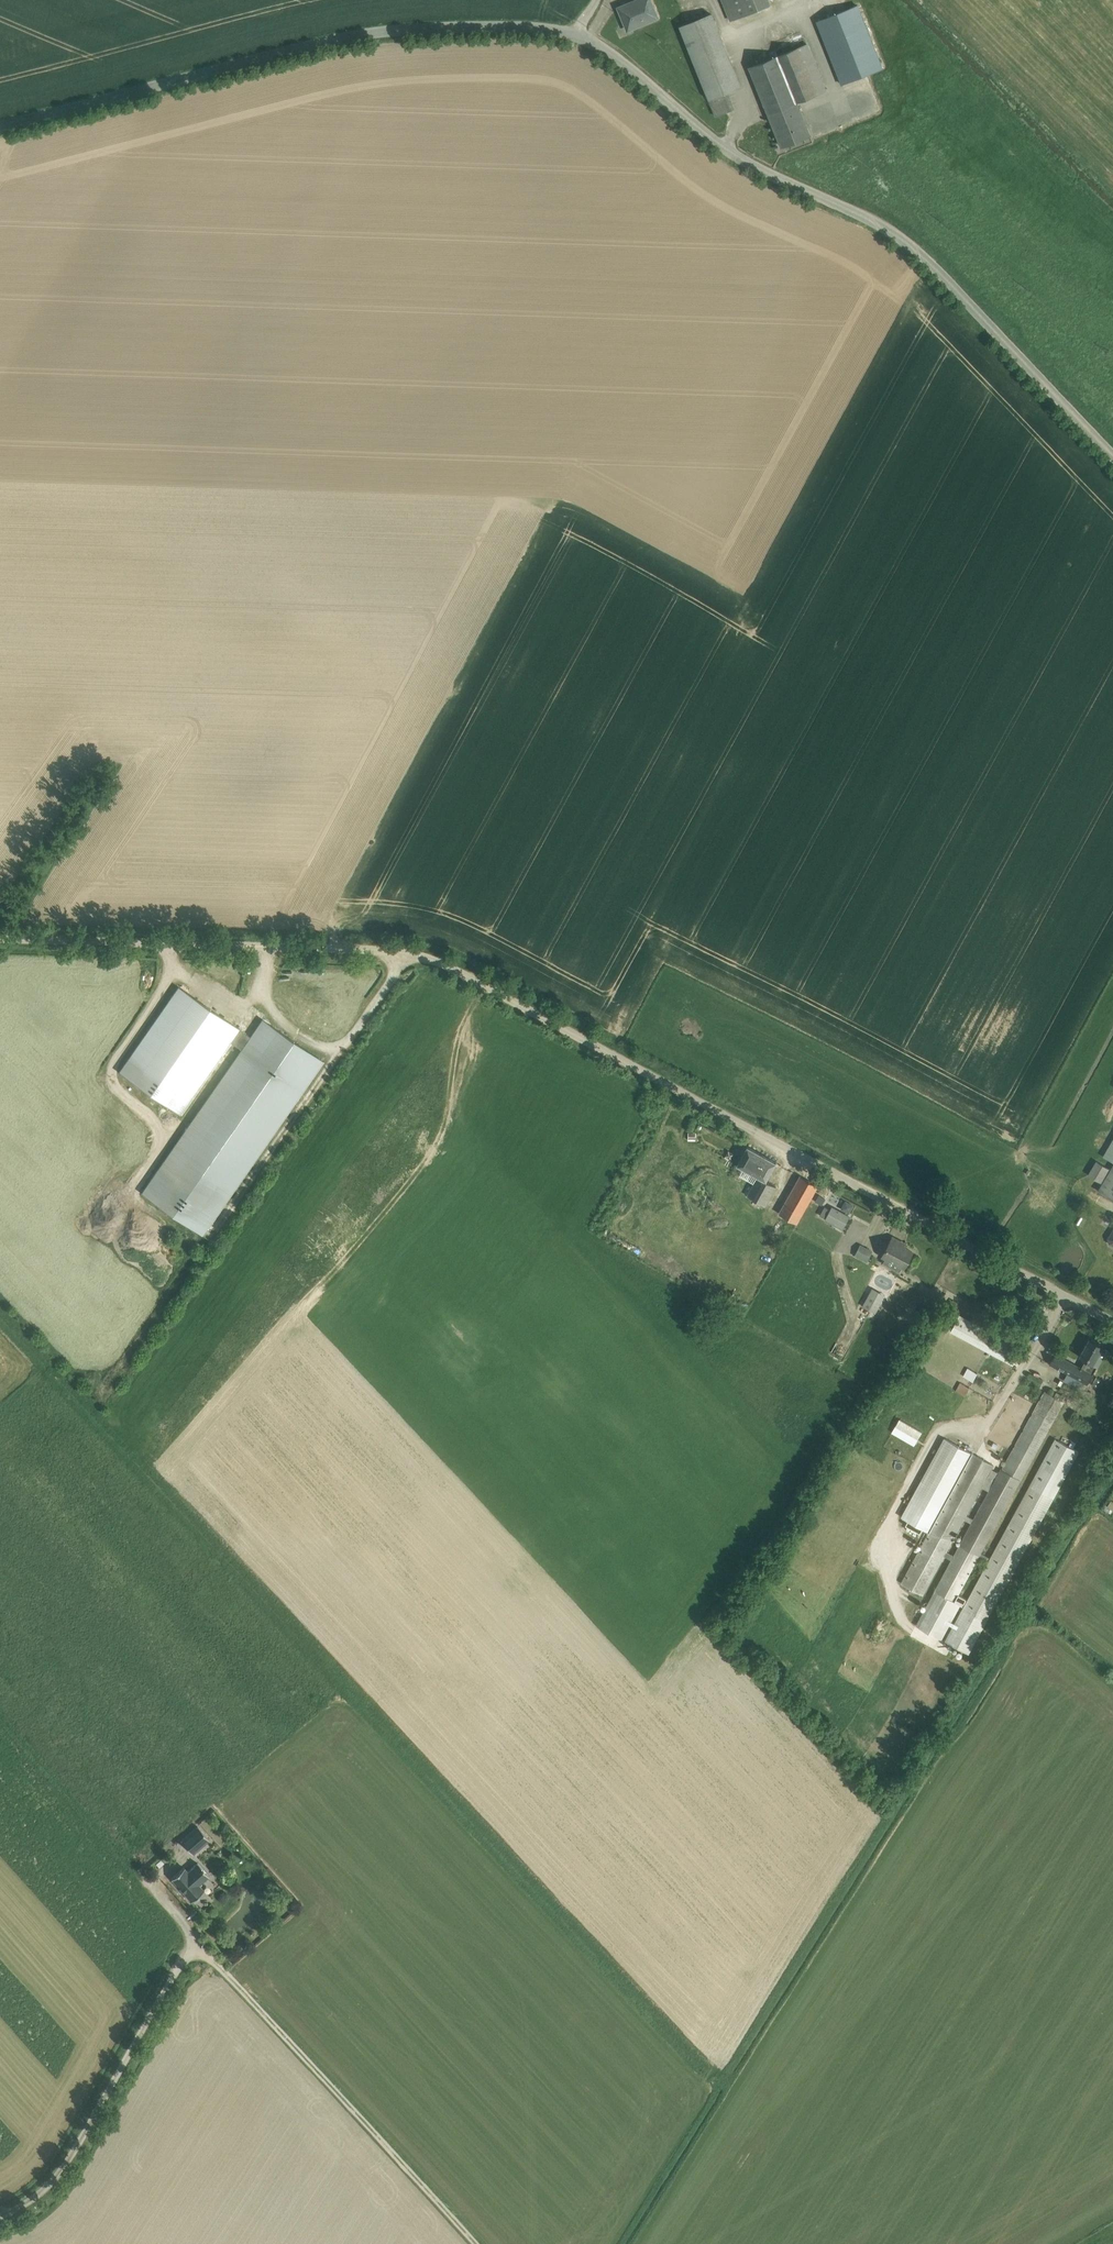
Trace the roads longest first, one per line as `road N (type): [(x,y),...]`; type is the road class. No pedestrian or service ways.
road 1 (tertiary): [(1112,456),(913,247),(734,156),(575,33),(379,31),(0,125)]
road 2 (unclassified): [(1112,1321),(454,974),(408,957),(0,944)]
road 3 (track): [(475,2243),(195,1938)]
road 4 (unclassified): [(0,2217),(47,2189),(65,2167),(195,1938)]
road 5 (track): [(0,1715),(195,1938)]

